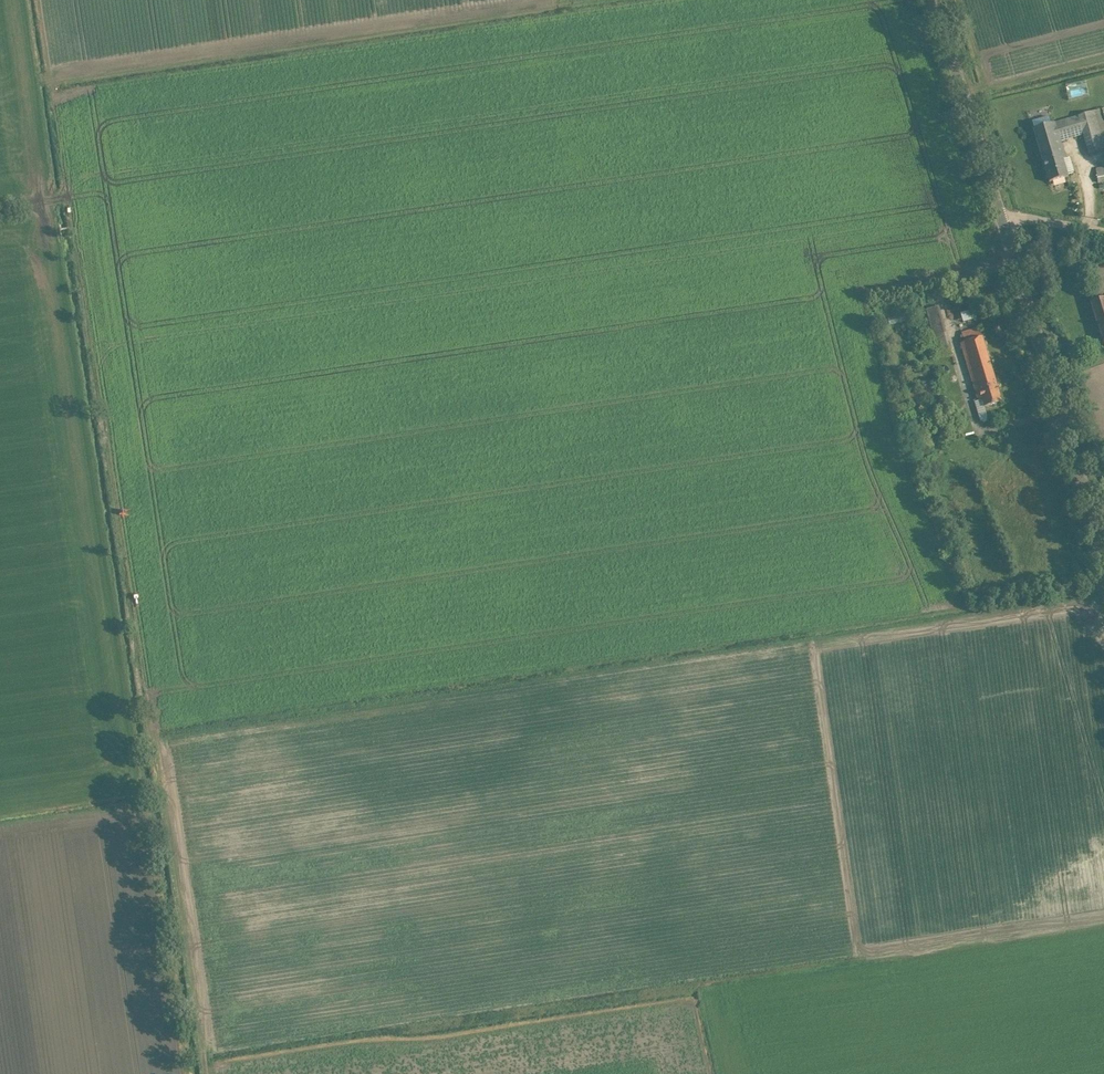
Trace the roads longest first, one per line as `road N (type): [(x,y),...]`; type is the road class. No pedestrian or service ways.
road 1 (tertiary): [(1103,550),(1002,218)]
road 2 (tertiary): [(1002,218),(935,0)]

